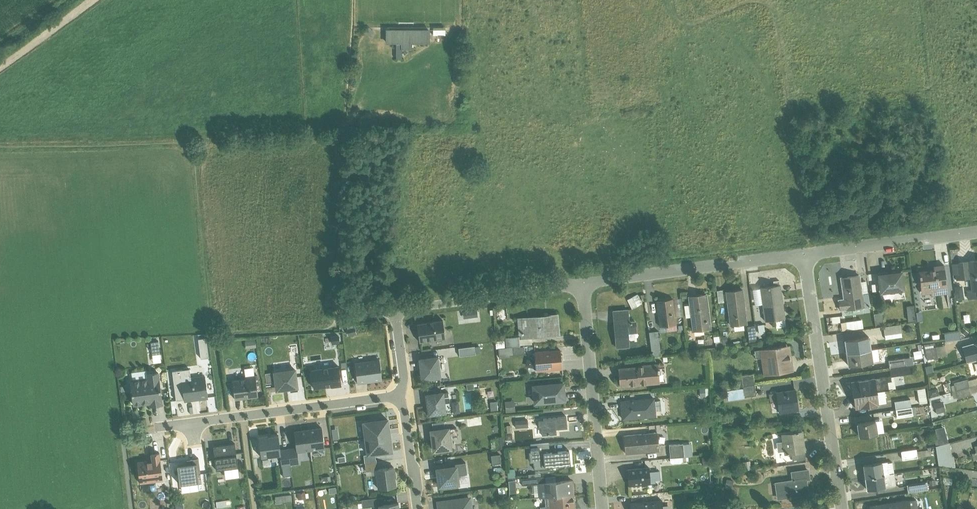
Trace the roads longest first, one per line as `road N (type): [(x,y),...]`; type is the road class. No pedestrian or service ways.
road 1 (track): [(217,337),(194,144),(0,144)]
road 2 (residential): [(842,508),(804,256)]
road 3 (residential): [(603,508),(582,285)]
road 4 (residential): [(582,285),(804,256)]
road 5 (residential): [(398,396),(192,424)]
road 6 (residential): [(395,310),(582,285)]
road 7 (residential): [(804,256),(976,233)]
road 8 (residential): [(192,424),(123,433),(131,508)]

